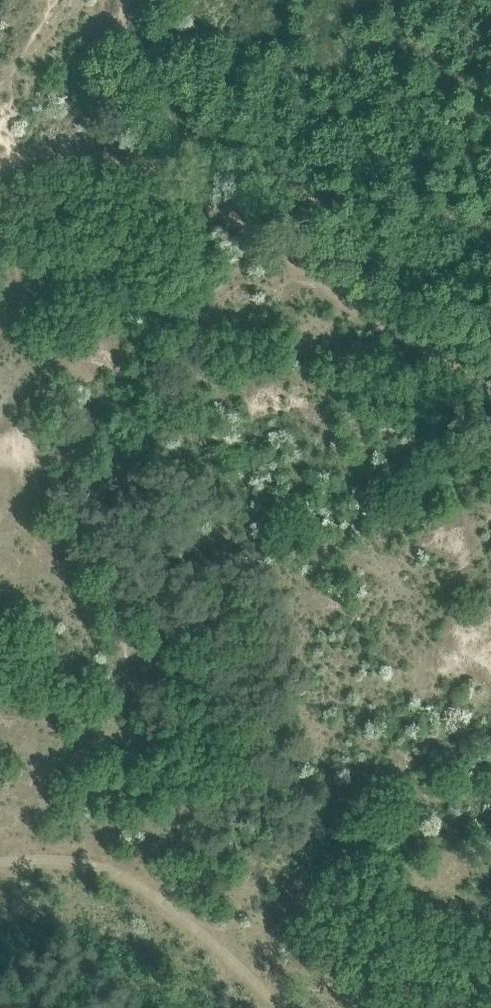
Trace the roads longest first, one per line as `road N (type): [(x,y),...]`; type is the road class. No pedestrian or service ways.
road 1 (track): [(0,876),(141,884),(269,1007)]

